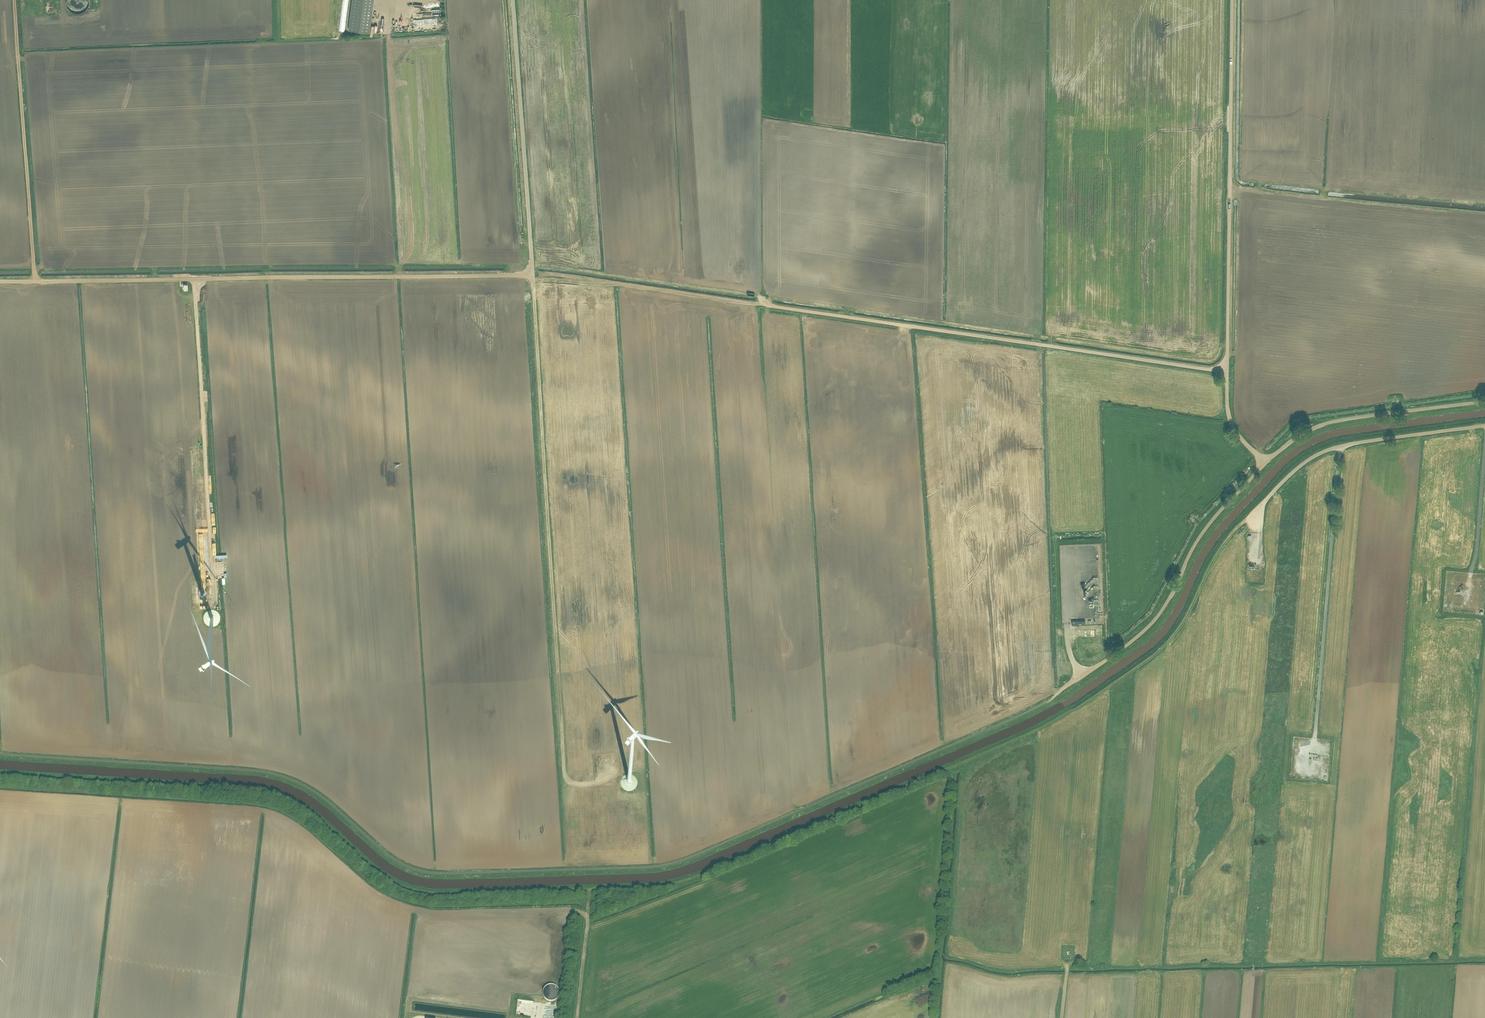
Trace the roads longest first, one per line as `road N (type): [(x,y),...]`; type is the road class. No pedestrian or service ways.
road 1 (unclassified): [(1227,371),(770,305),(760,297)]
road 2 (unclassified): [(1227,371),(1232,0)]
road 3 (unclassified): [(1065,687),(1153,622),(1202,533),(1264,463)]
road 4 (track): [(1340,445),(1315,739)]
road 5 (track): [(770,305),(533,274)]
road 6 (unclassified): [(1264,463),(1326,423),(1484,400)]
road 7 (track): [(576,1017),(589,890)]

